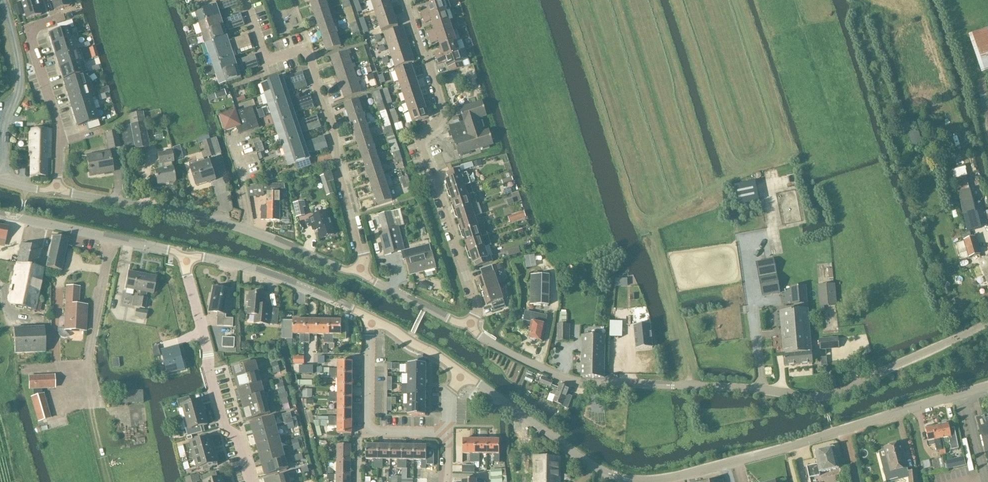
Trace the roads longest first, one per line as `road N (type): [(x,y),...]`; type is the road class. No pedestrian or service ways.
road 1 (track): [(689,386),(653,219),(782,152),(735,0)]
road 2 (residential): [(470,325),(478,307),(420,140),(444,115),(406,0)]
road 3 (residential): [(360,273),(363,255),(333,127),(307,48),(266,61),(245,0)]
road 4 (unclassified): [(673,385),(822,396),(987,323)]
road 5 (tertiary): [(671,478),(987,387)]
road 6 (unclassified): [(360,273),(211,220),(56,189)]
road 7 (tertiary): [(462,374),(615,476),(671,478)]
road 8 (residential): [(186,256),(242,481)]
road 9 (unclassified): [(673,385),(573,383),(470,325)]
road 10 (residential): [(56,189),(60,146),(28,30),(67,19)]
road 11 (tertiary): [(186,256),(276,277),(371,324)]
road 12 (tertiary): [(0,216),(186,256)]
road 13 (residential): [(448,434),(369,431),(371,324)]
road 14 (track): [(987,145),(951,0)]
road 15 (unclassified): [(470,325),(360,273)]

